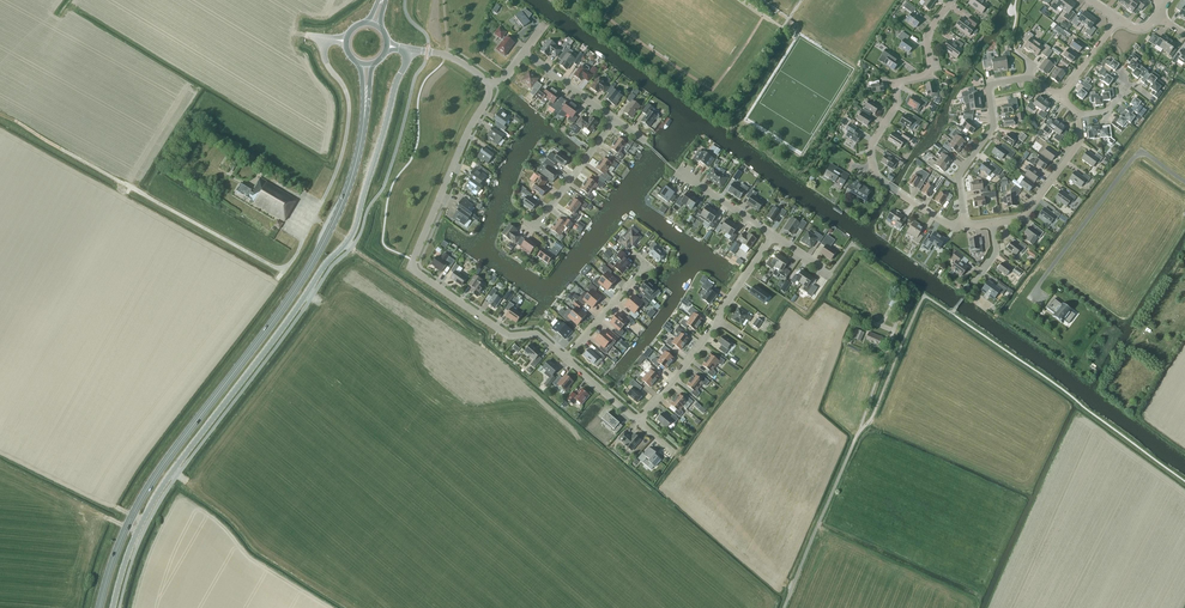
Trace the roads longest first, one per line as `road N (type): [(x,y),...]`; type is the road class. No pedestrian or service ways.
road 1 (unclassified): [(112,607),(136,534),(167,478),(354,232),(408,49)]
road 2 (primary): [(100,607),(149,486),(295,290),(355,166)]
road 3 (unclassified): [(565,359),(536,335),(510,336),(412,268),(488,85)]
road 4 (track): [(0,115),(274,267),(290,264),(303,236)]
road 5 (residential): [(965,227),(954,229),(874,177),(869,146),(896,104),(894,82),(930,74),(925,35),(952,0)]
road 6 (unclassified): [(1184,182),(1139,153),(1048,270)]
road 7 (residential): [(1028,78),(990,83),(995,126),(959,176),(965,227)]
road 8 (unclassified): [(784,607),(857,433)]
road 9 (residential): [(991,223),(1027,212),(1080,142),(1077,116)]
road 10 (residential): [(535,229),(615,119)]
road 11 (residential): [(638,422),(717,321)]
road 12 (residential): [(565,359),(647,265)]

